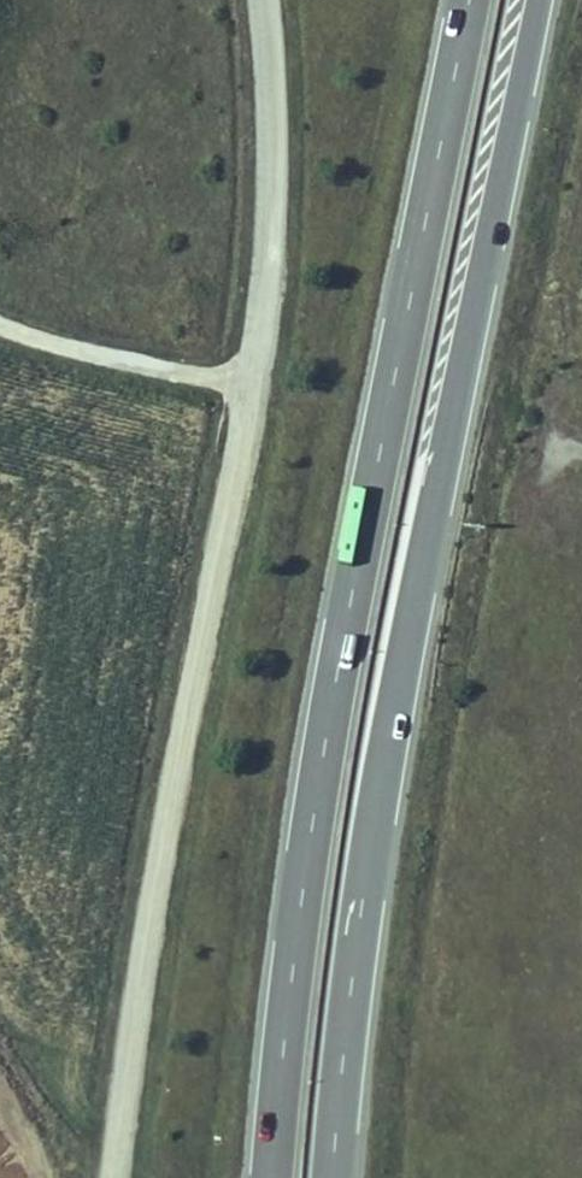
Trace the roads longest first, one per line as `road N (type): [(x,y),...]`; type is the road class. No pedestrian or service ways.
road 1 (trunk): [(333,1177),(387,741),(540,0)]
road 2 (trunk): [(469,0),(324,742),(272,1177)]
road 3 (residential): [(256,383),(150,912),(114,1177)]
road 4 (residential): [(266,0),(275,155),(256,383)]
road 5 (residential): [(256,383),(0,315)]

